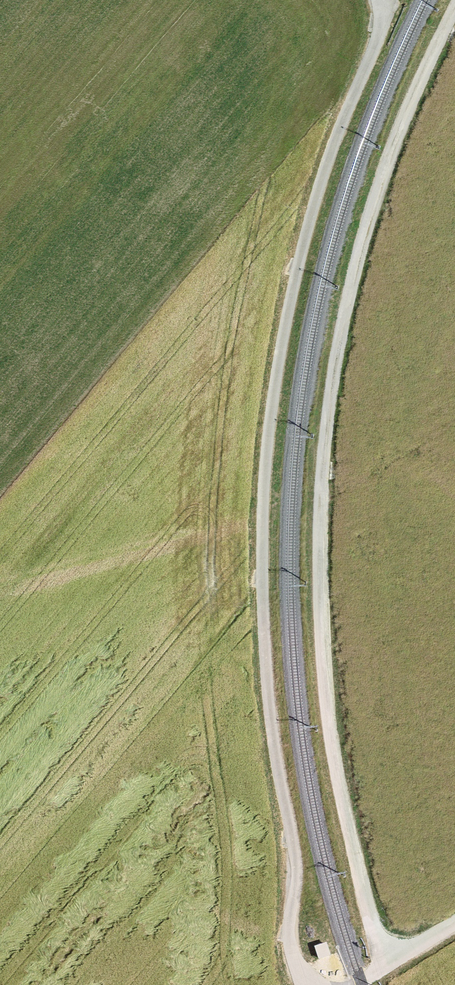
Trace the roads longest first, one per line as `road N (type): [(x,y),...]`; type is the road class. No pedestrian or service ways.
road 1 (track): [(387,0),(296,270),(267,444),(263,617),(274,748),(297,876),(289,939),(303,984)]
road 2 (track): [(385,965),(330,731),(321,604),(324,460),(357,263),(405,118),(454,12)]

